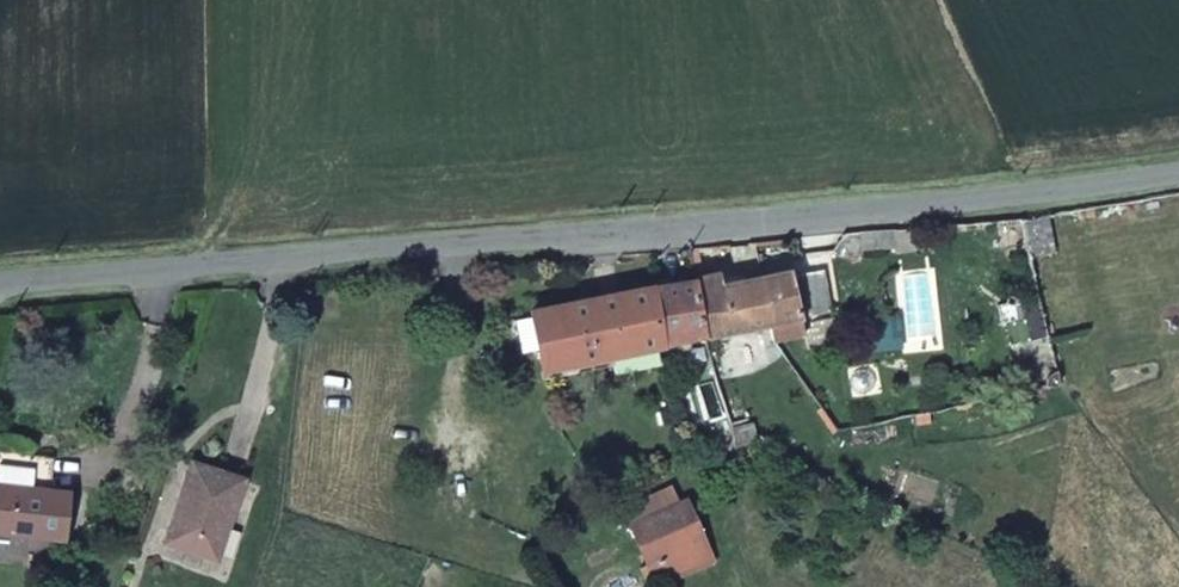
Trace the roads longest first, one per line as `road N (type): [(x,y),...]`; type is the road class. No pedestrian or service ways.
road 1 (residential): [(1178,173),(842,217),(0,281)]

